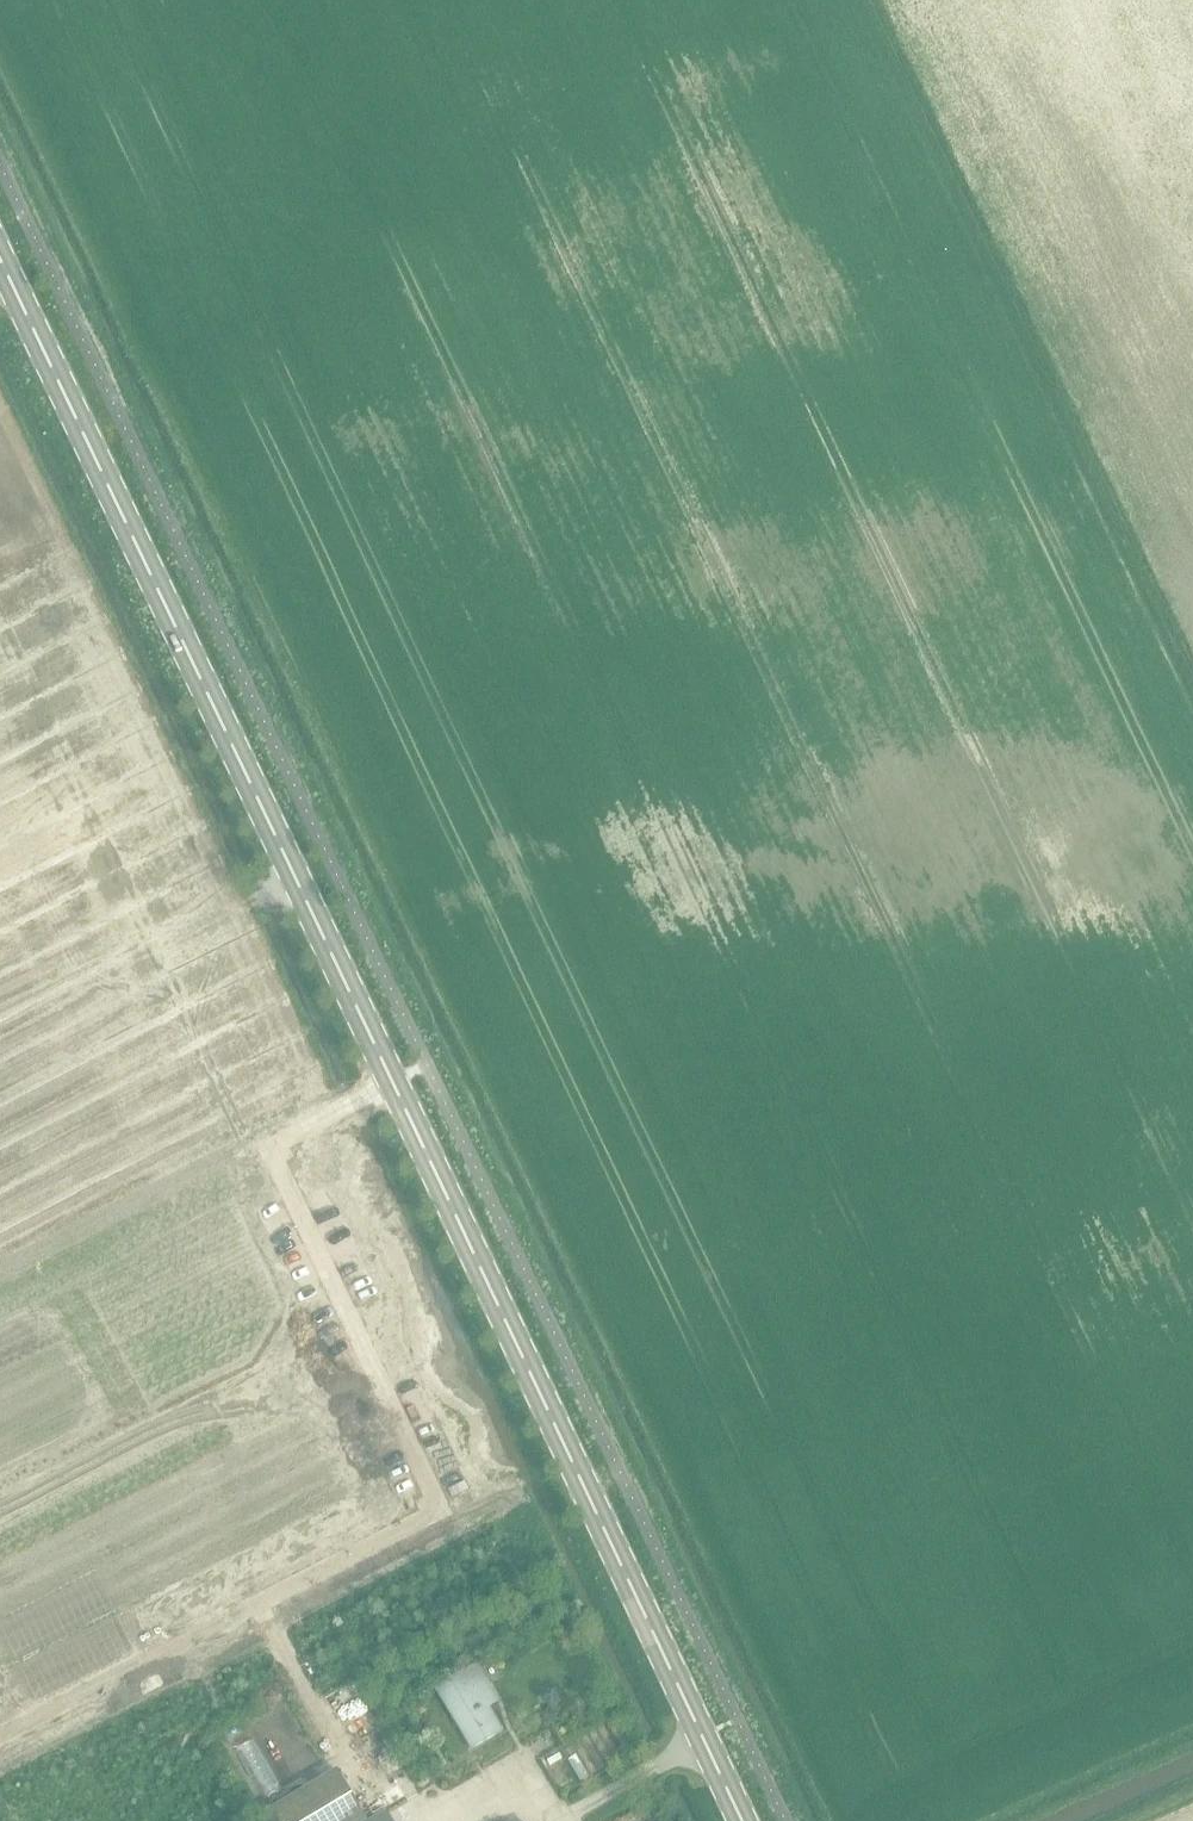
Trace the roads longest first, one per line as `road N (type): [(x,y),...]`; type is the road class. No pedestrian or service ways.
road 1 (secondary): [(741,1820),(0,257)]

